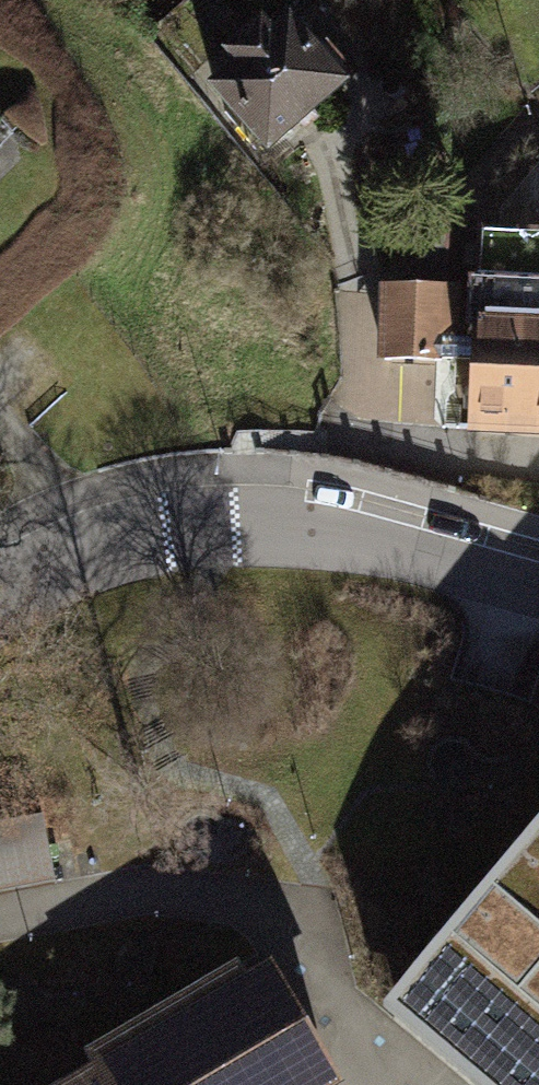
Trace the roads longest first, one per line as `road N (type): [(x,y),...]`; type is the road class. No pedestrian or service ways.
road 1 (residential): [(0,598),(26,579),(158,544),(237,535),(538,592)]

